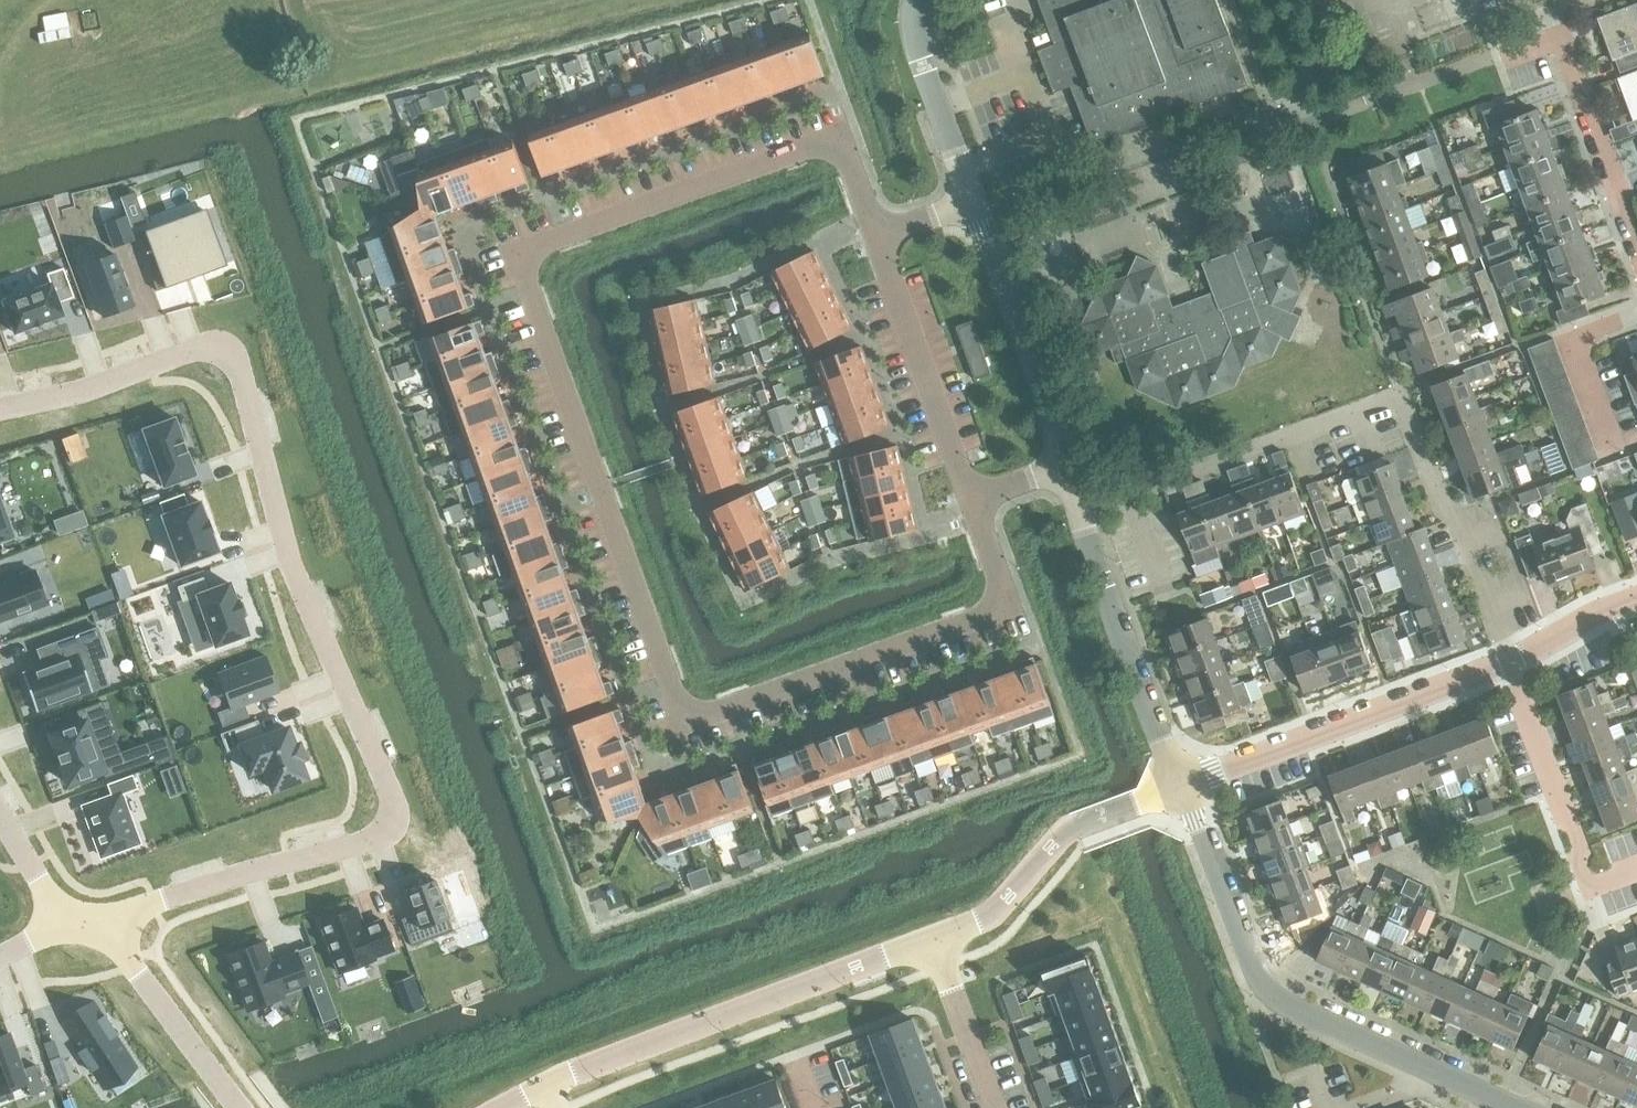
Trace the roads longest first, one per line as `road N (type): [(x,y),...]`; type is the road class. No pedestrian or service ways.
road 1 (residential): [(968,496),(1008,604),(686,720),(518,252),(840,138),(876,235)]
road 2 (residential): [(0,410),(77,393),(211,345),(243,356),(286,565),(393,802),(393,823),(377,838),(105,926)]
road 3 (residential): [(1510,660),(1401,394),(1079,515)]
road 4 (residential): [(1514,1107),(1288,1008),(1260,978),(1178,786)]
road 5 (residential): [(936,943),(636,1050),(504,1107)]
road 6 (residential): [(1178,786),(1510,660)]
road 7 (residential): [(1178,786),(1076,826),(1005,902),(936,943)]
road 8 (residential): [(1636,871),(1592,888),(1510,660)]
road 9 (residential): [(1079,515),(1178,786)]
road 10 (residential): [(973,203),(1069,467)]
road 11 (residential): [(876,235),(968,496)]
road 12 (residential): [(240,1107),(105,926)]
road 13 (residential): [(1636,235),(1560,31)]
road 14 (residential): [(918,0),(918,49),(973,203)]
road 15 (residential): [(1636,315),(1576,338),(1619,455)]
road 16 (residential): [(936,943),(994,1107)]
road 17 (residential): [(1510,660),(1636,596)]
road 18 (residential): [(66,921),(0,809)]

